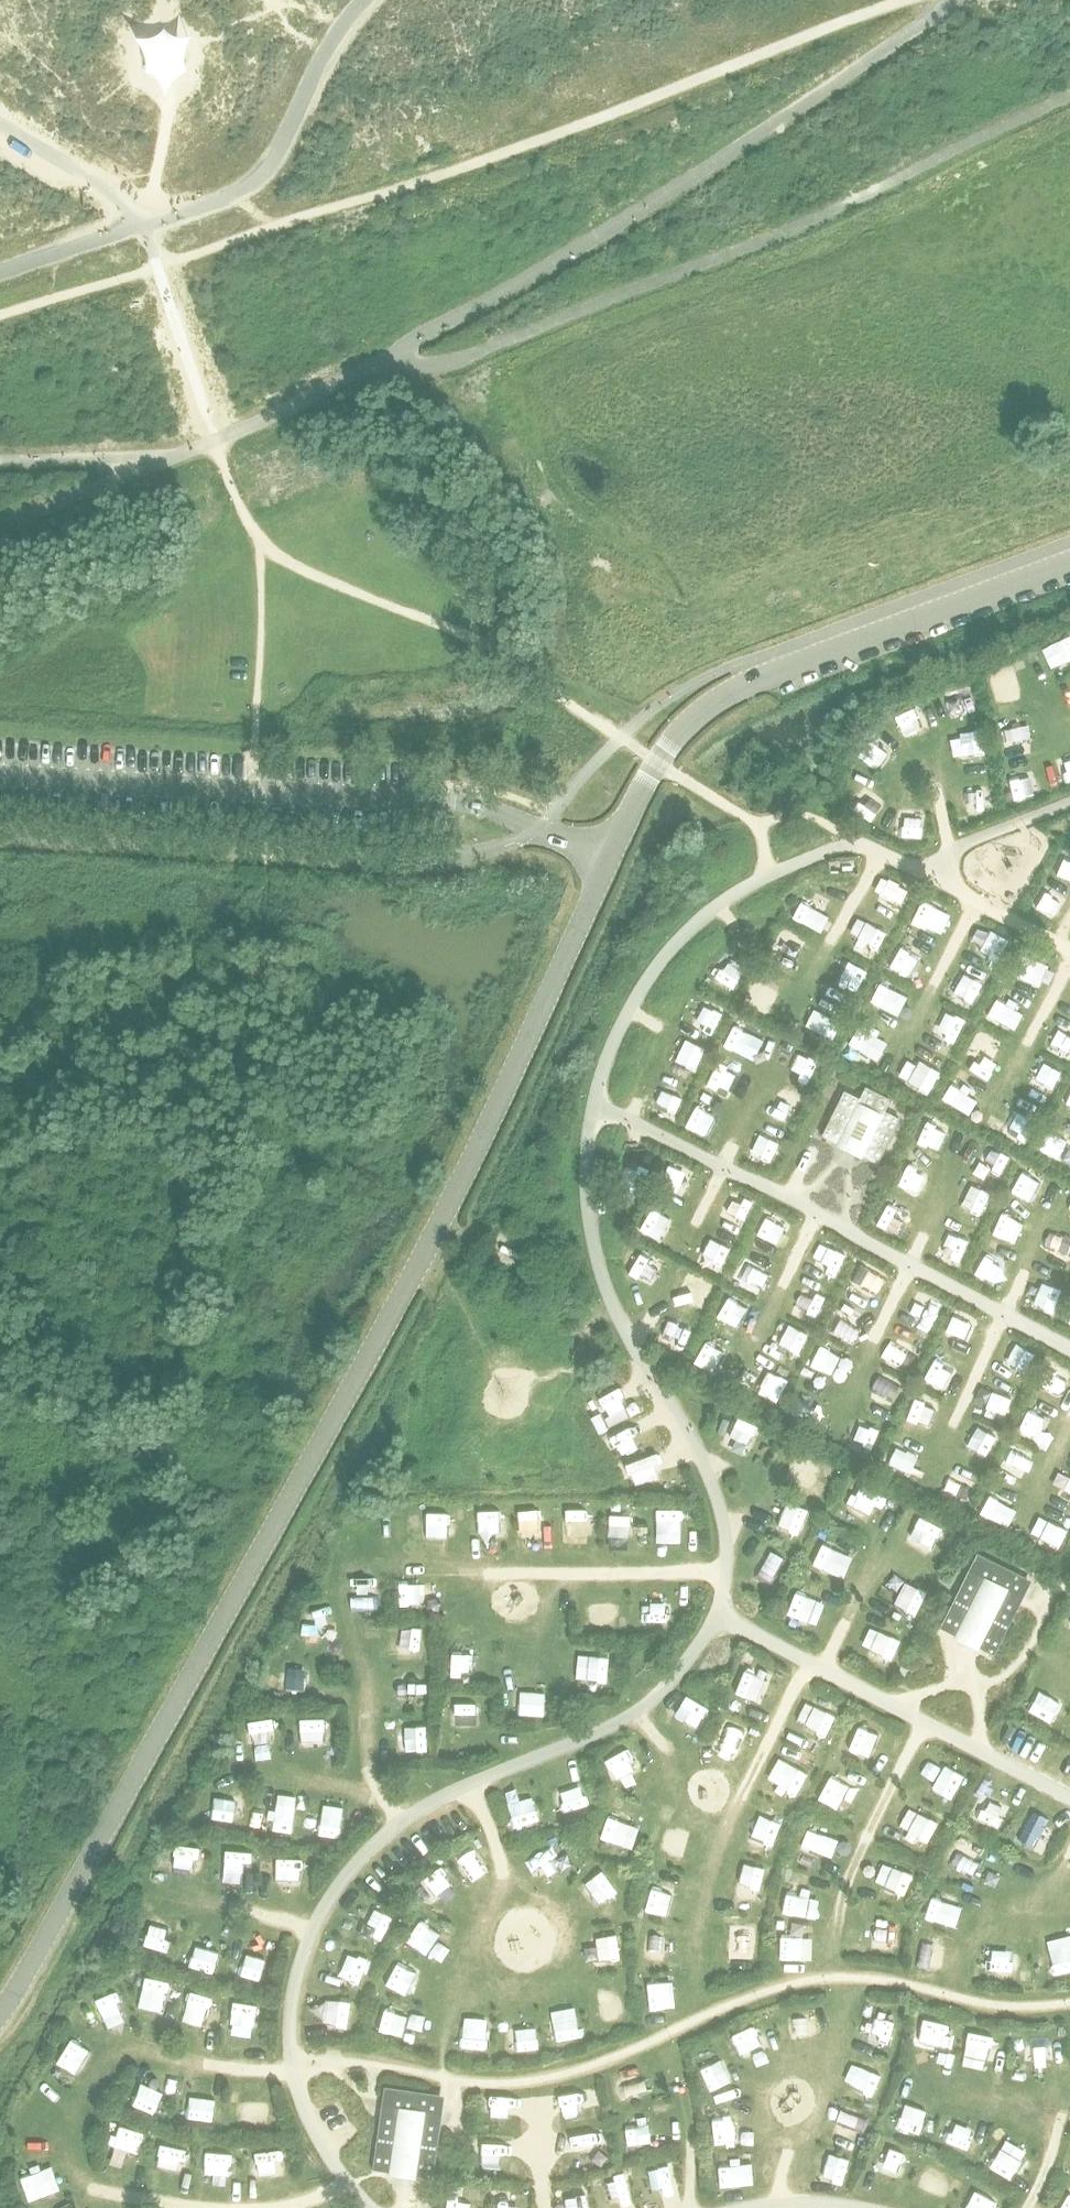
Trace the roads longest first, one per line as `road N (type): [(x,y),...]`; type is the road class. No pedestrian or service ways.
road 1 (tertiary): [(0,2013),(454,1193),(656,763),(700,712),(759,677),(1069,562)]
road 2 (track): [(392,355),(568,255),(955,0)]
road 3 (track): [(260,542),(289,564),(503,653),(656,763)]
road 4 (track): [(268,852),(263,804),(251,776),(260,542),(209,428)]
road 5 (track): [(0,126),(115,195),(145,226)]
road 6 (track): [(0,464),(155,464)]

